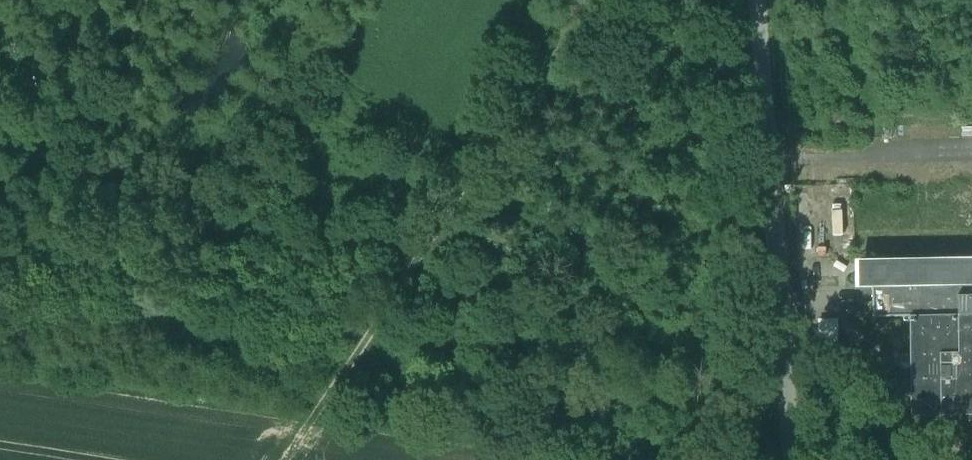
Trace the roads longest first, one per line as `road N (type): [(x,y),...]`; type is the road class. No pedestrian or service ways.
road 1 (unclassified): [(792,459),(760,0)]

